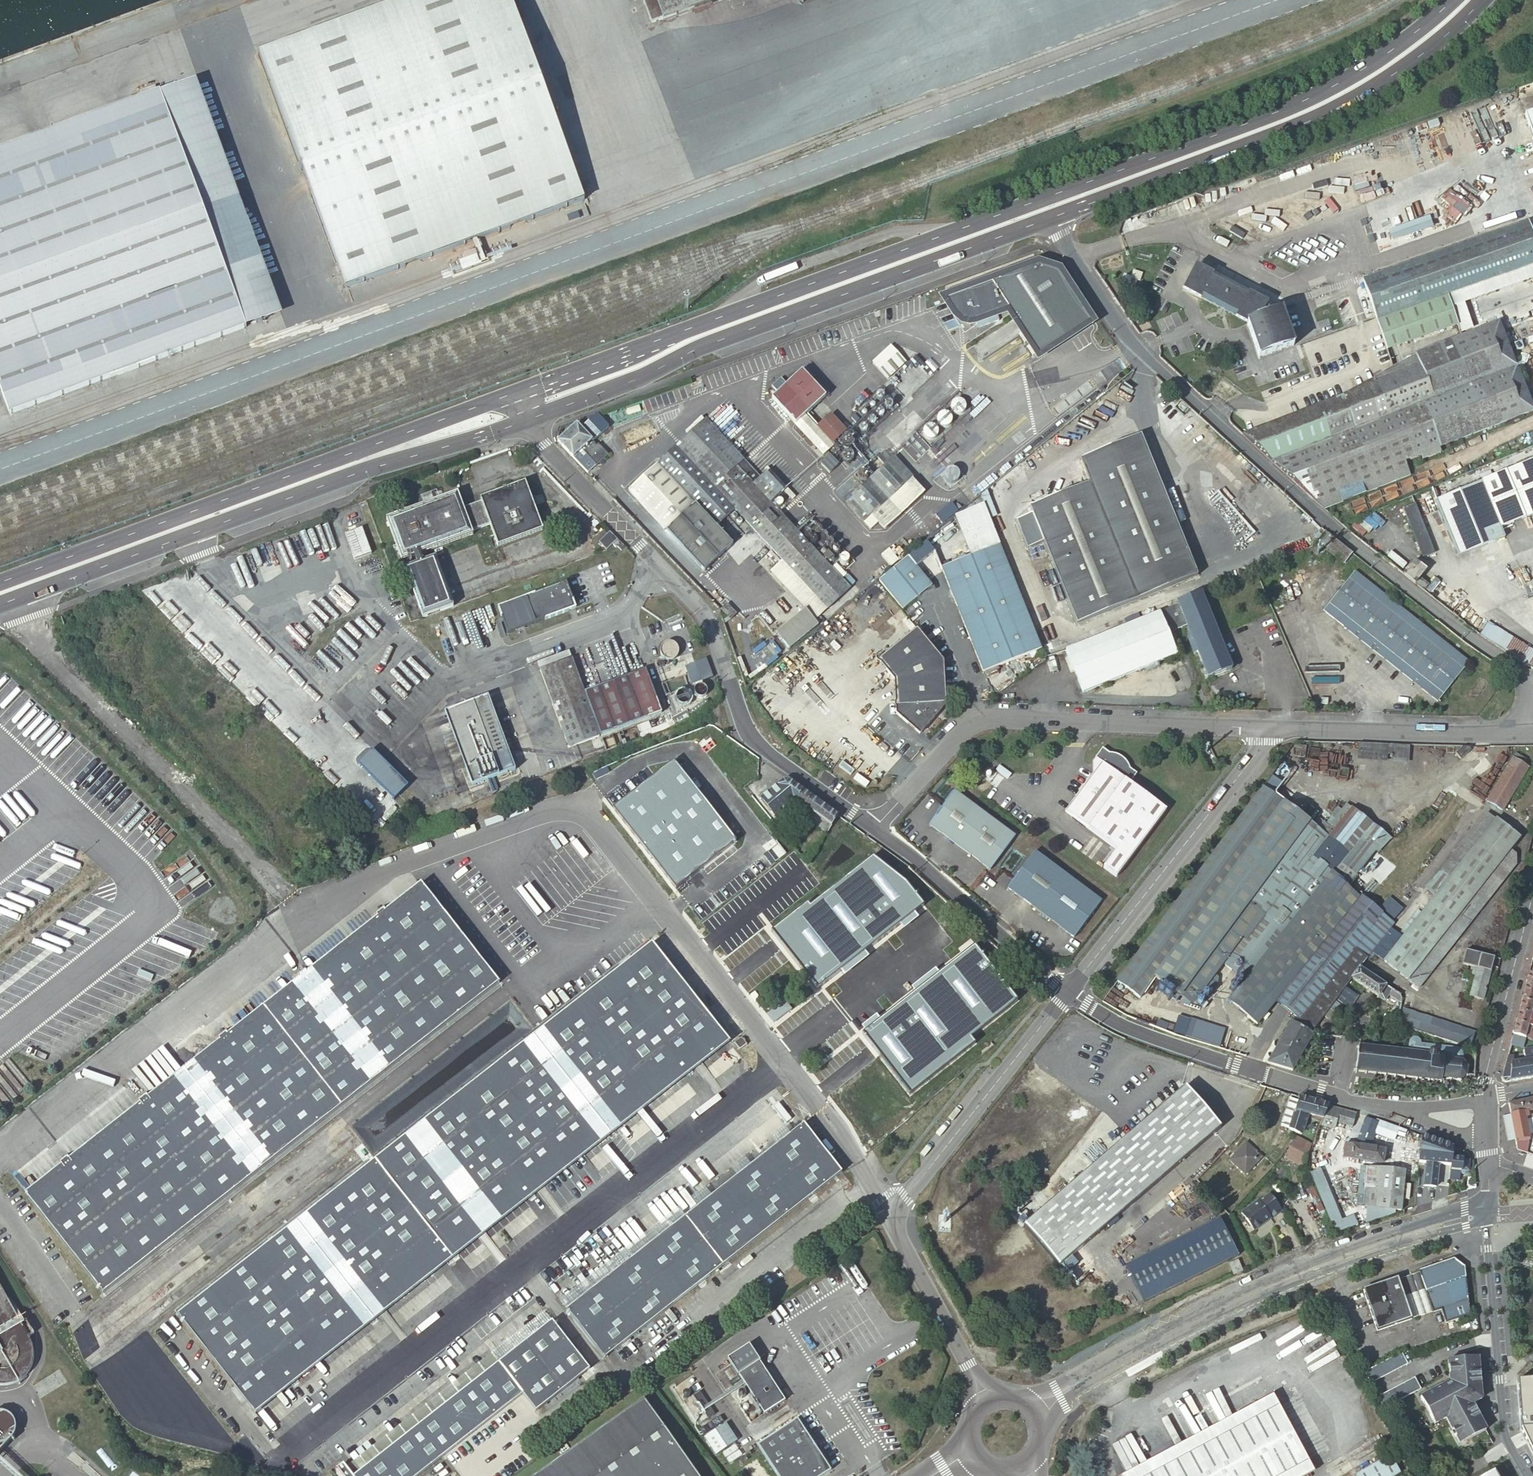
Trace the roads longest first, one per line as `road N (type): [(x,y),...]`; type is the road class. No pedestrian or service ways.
road 1 (unclassified): [(1050,217),(1148,358),(1330,524),(1532,678)]
road 2 (secondary): [(529,422),(689,352),(1050,217)]
road 3 (secondary): [(0,605),(349,477),(529,422)]
road 4 (secondary): [(504,396),(0,581)]
road 5 (secondary): [(1050,217),(1319,115),(1441,40),(1482,0)]
road 6 (unclassified): [(986,1397),(895,1215),(1068,992)]
road 7 (secondary): [(1451,0),(1385,53),(1305,99),(1040,197)]
road 8 (tertiary): [(872,826),(962,730),(981,720),(1268,727)]
road 9 (tertiary): [(1068,992),(1144,1032),(1330,1096),(1419,1115)]
road 10 (tertiary): [(529,422),(708,615),(737,707)]
road 11 (secondary): [(1040,197),(707,321)]
road 12 (unclassified): [(1068,992),(1263,746),(1268,727)]
road 13 (unclassified): [(1489,1213),(1465,1211),(1390,1232),(1235,1301)]
road 14 (unclassified): [(1235,1301),(1466,1228),(1489,1213)]
road 15 (unclassified): [(1527,1475),(1505,1433),(1489,1213)]
road 16 (tertiary): [(872,826),(1068,992)]
road 17 (tertiary): [(1268,727),(1521,732)]
road 18 (unclassified): [(1035,1409),(1235,1301)]
road 19 (secondary): [(707,321),(504,396)]
road 20 (residential): [(1532,895),(1483,1095)]
road 21 (secondary): [(707,321),(522,407)]
road 22 (tertiary): [(737,707),(759,744),(872,826)]
road 23 (unclassified): [(589,767),(737,707)]

